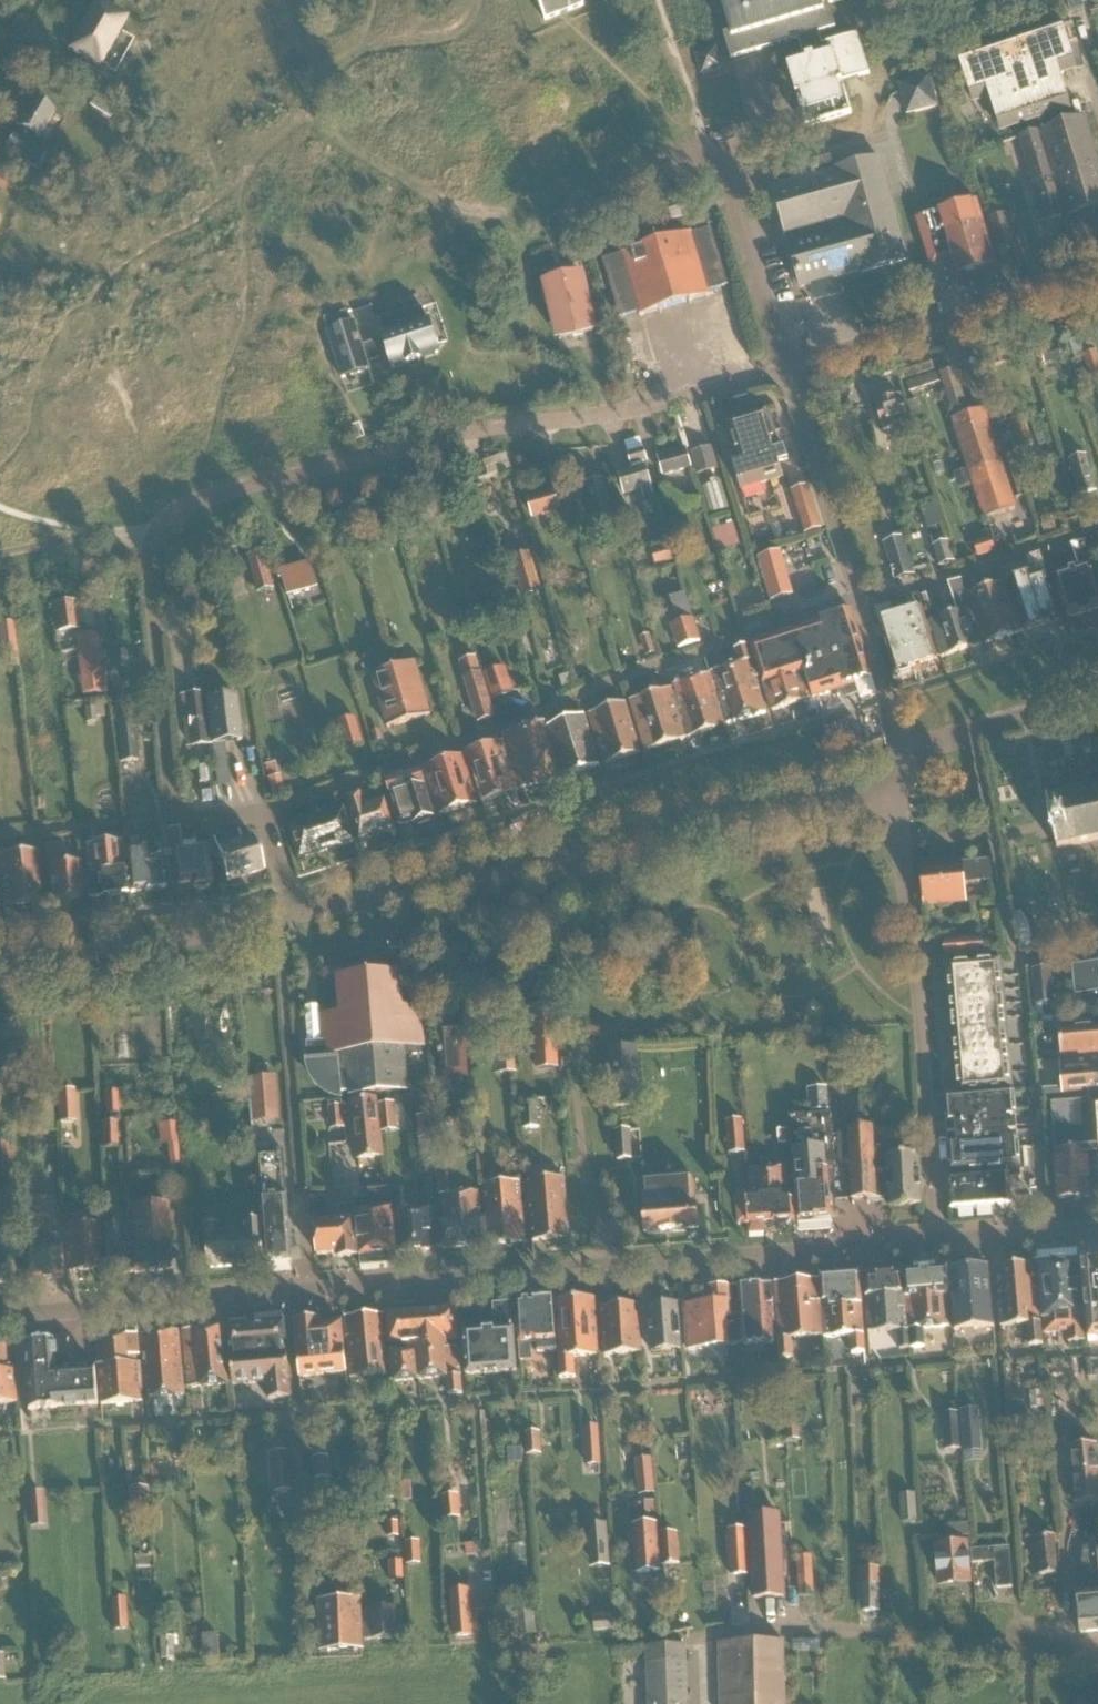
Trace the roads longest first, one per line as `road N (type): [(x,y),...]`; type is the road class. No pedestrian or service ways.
road 1 (unclassified): [(267,815),(202,816),(172,799),(147,543),(164,518),(216,496),(478,430),(606,417),(788,371)]
road 2 (unclassified): [(0,1317),(937,1241)]
road 3 (track): [(707,140),(543,209),(456,209),(343,146),(322,123),(314,94),(363,52),(457,38),(479,0)]
road 4 (residential): [(267,815),(605,685),(860,601)]
road 5 (residential): [(296,913),(887,790)]
road 6 (residential): [(937,1241),(902,840),(887,790)]
road 7 (residential): [(686,1639),(741,1632),(886,1634),(1097,1657)]
road 8 (unclassified): [(788,371),(1097,279)]
road 9 (residential): [(0,963),(296,913)]
road 10 (residential): [(860,601),(1097,531)]
road 11 (unclassified): [(788,371),(707,140)]
road 12 (residential): [(860,601),(788,371)]
road 13 (unclassified): [(904,755),(1097,702)]
road 14 (unclassified): [(937,1241),(1097,1229)]
road 15 (residential): [(904,755),(860,601)]

